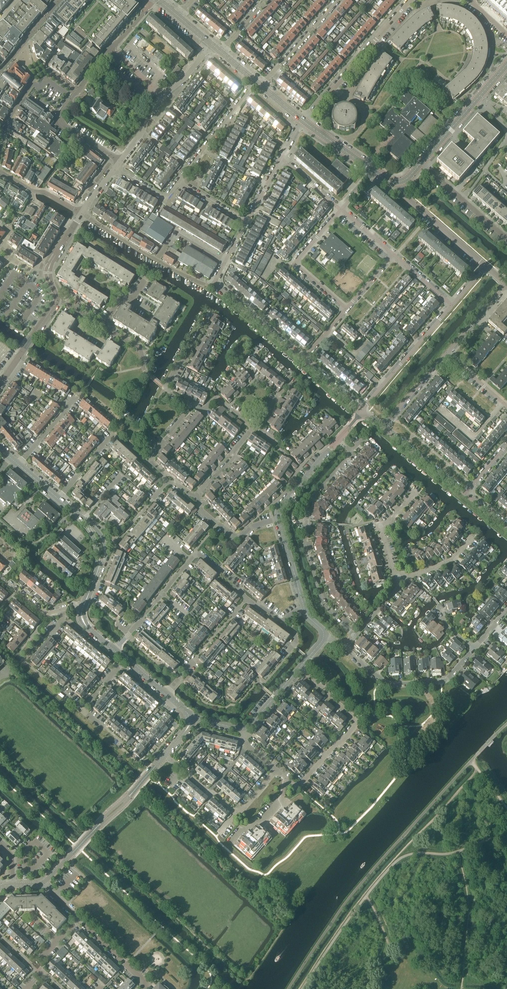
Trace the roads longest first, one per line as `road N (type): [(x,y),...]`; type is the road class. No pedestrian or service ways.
road 1 (residential): [(355,635),(321,599),(304,541),(307,505),(352,452)]
road 2 (tertiary): [(42,883),(166,754)]
road 3 (residential): [(285,779),(302,783),(355,726),(299,668)]
road 4 (residential): [(304,122),(410,0)]
road 5 (residential): [(474,649),(448,679),(390,684),(343,648)]
road 6 (residential): [(215,284),(189,278),(82,213)]
road 7 (residential): [(120,162),(151,110),(213,45)]
road 8 (residential): [(143,988),(143,980),(42,883)]
road 9 (residential): [(346,309),(296,263),(341,209)]
road 10 (residential): [(452,306),(362,410)]
road 11 (tertiary): [(420,163),(506,64)]
road 12 (residential): [(256,81),(178,182)]
road 13 (residential): [(486,266),(405,195),(401,181)]

